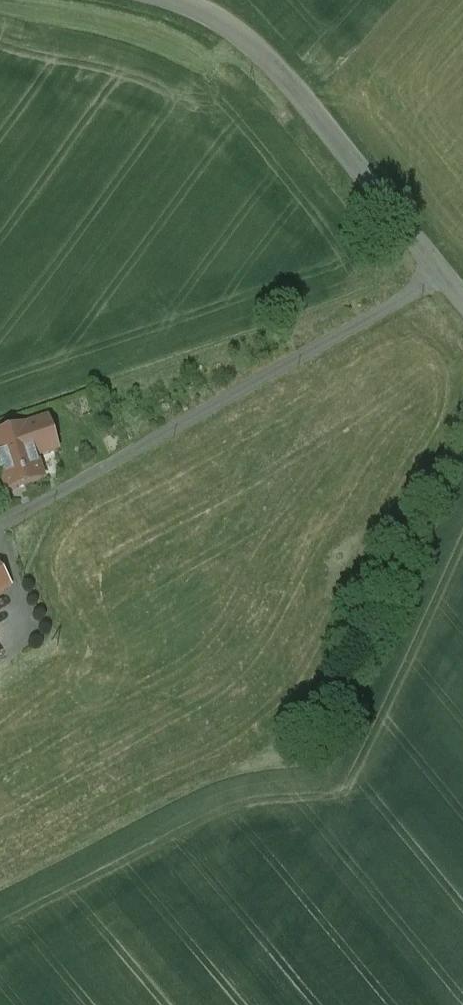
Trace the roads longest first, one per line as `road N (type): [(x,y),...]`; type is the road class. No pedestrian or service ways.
road 1 (unclassified): [(172,0),(226,21),(284,75),(462,301)]

